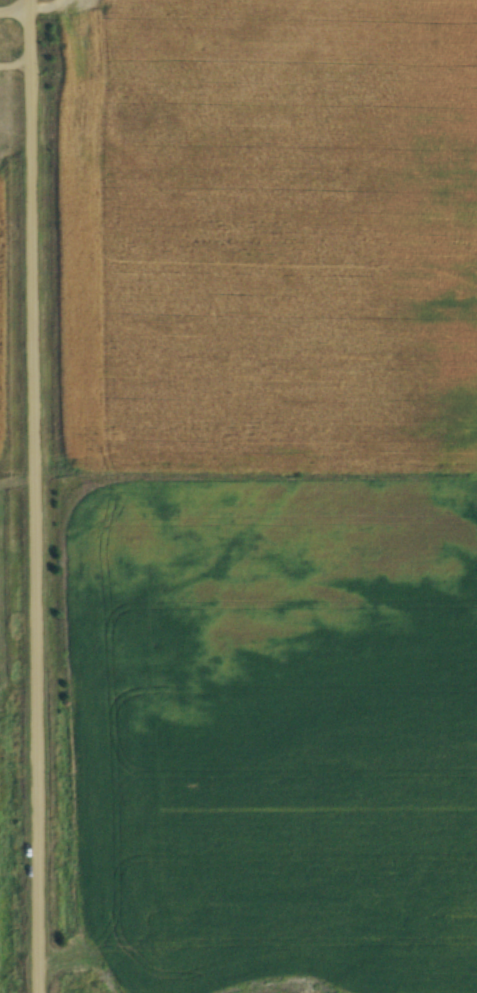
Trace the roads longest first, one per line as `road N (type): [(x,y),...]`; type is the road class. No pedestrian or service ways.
road 1 (residential): [(18,992),(15,0)]

